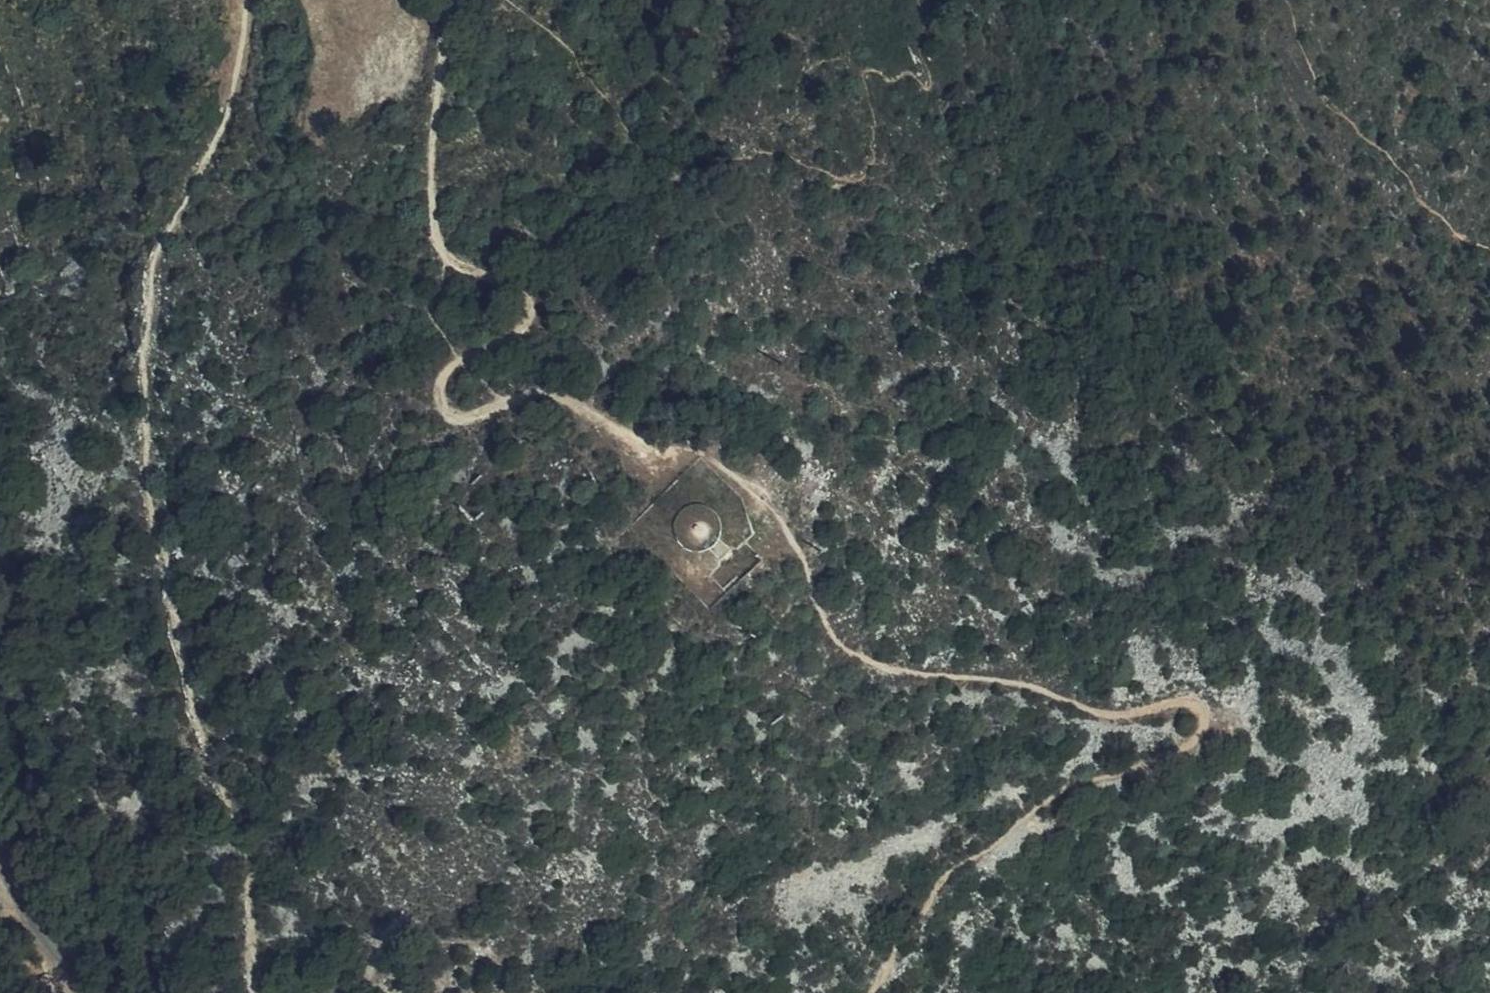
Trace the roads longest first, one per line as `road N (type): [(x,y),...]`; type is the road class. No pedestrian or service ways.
road 1 (track): [(443,0),(435,236),(450,262),(526,292),(535,314),(524,328),(447,366),(440,392),(448,413),(465,420),(537,395),(565,400),(648,456)]
road 2 (unclassified): [(110,992),(68,951),(0,852)]

